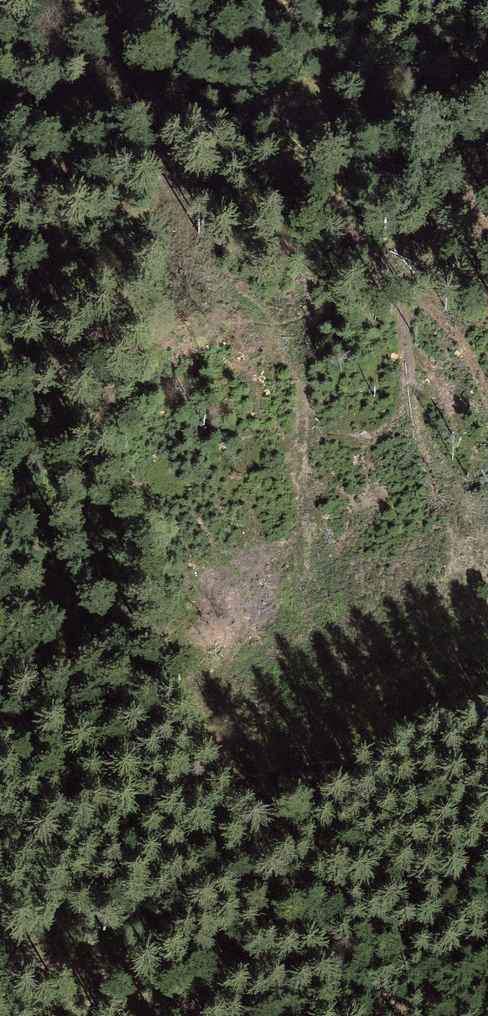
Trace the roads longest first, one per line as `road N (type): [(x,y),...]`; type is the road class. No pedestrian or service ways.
road 1 (track): [(0,497),(36,538),(185,663),(265,769)]
road 2 (track): [(285,106),(338,111),(487,100)]
road 3 (track): [(0,958),(83,984),(150,1015)]
road 4 (track): [(0,4),(143,57)]
road 5 (track): [(143,57),(285,106)]

